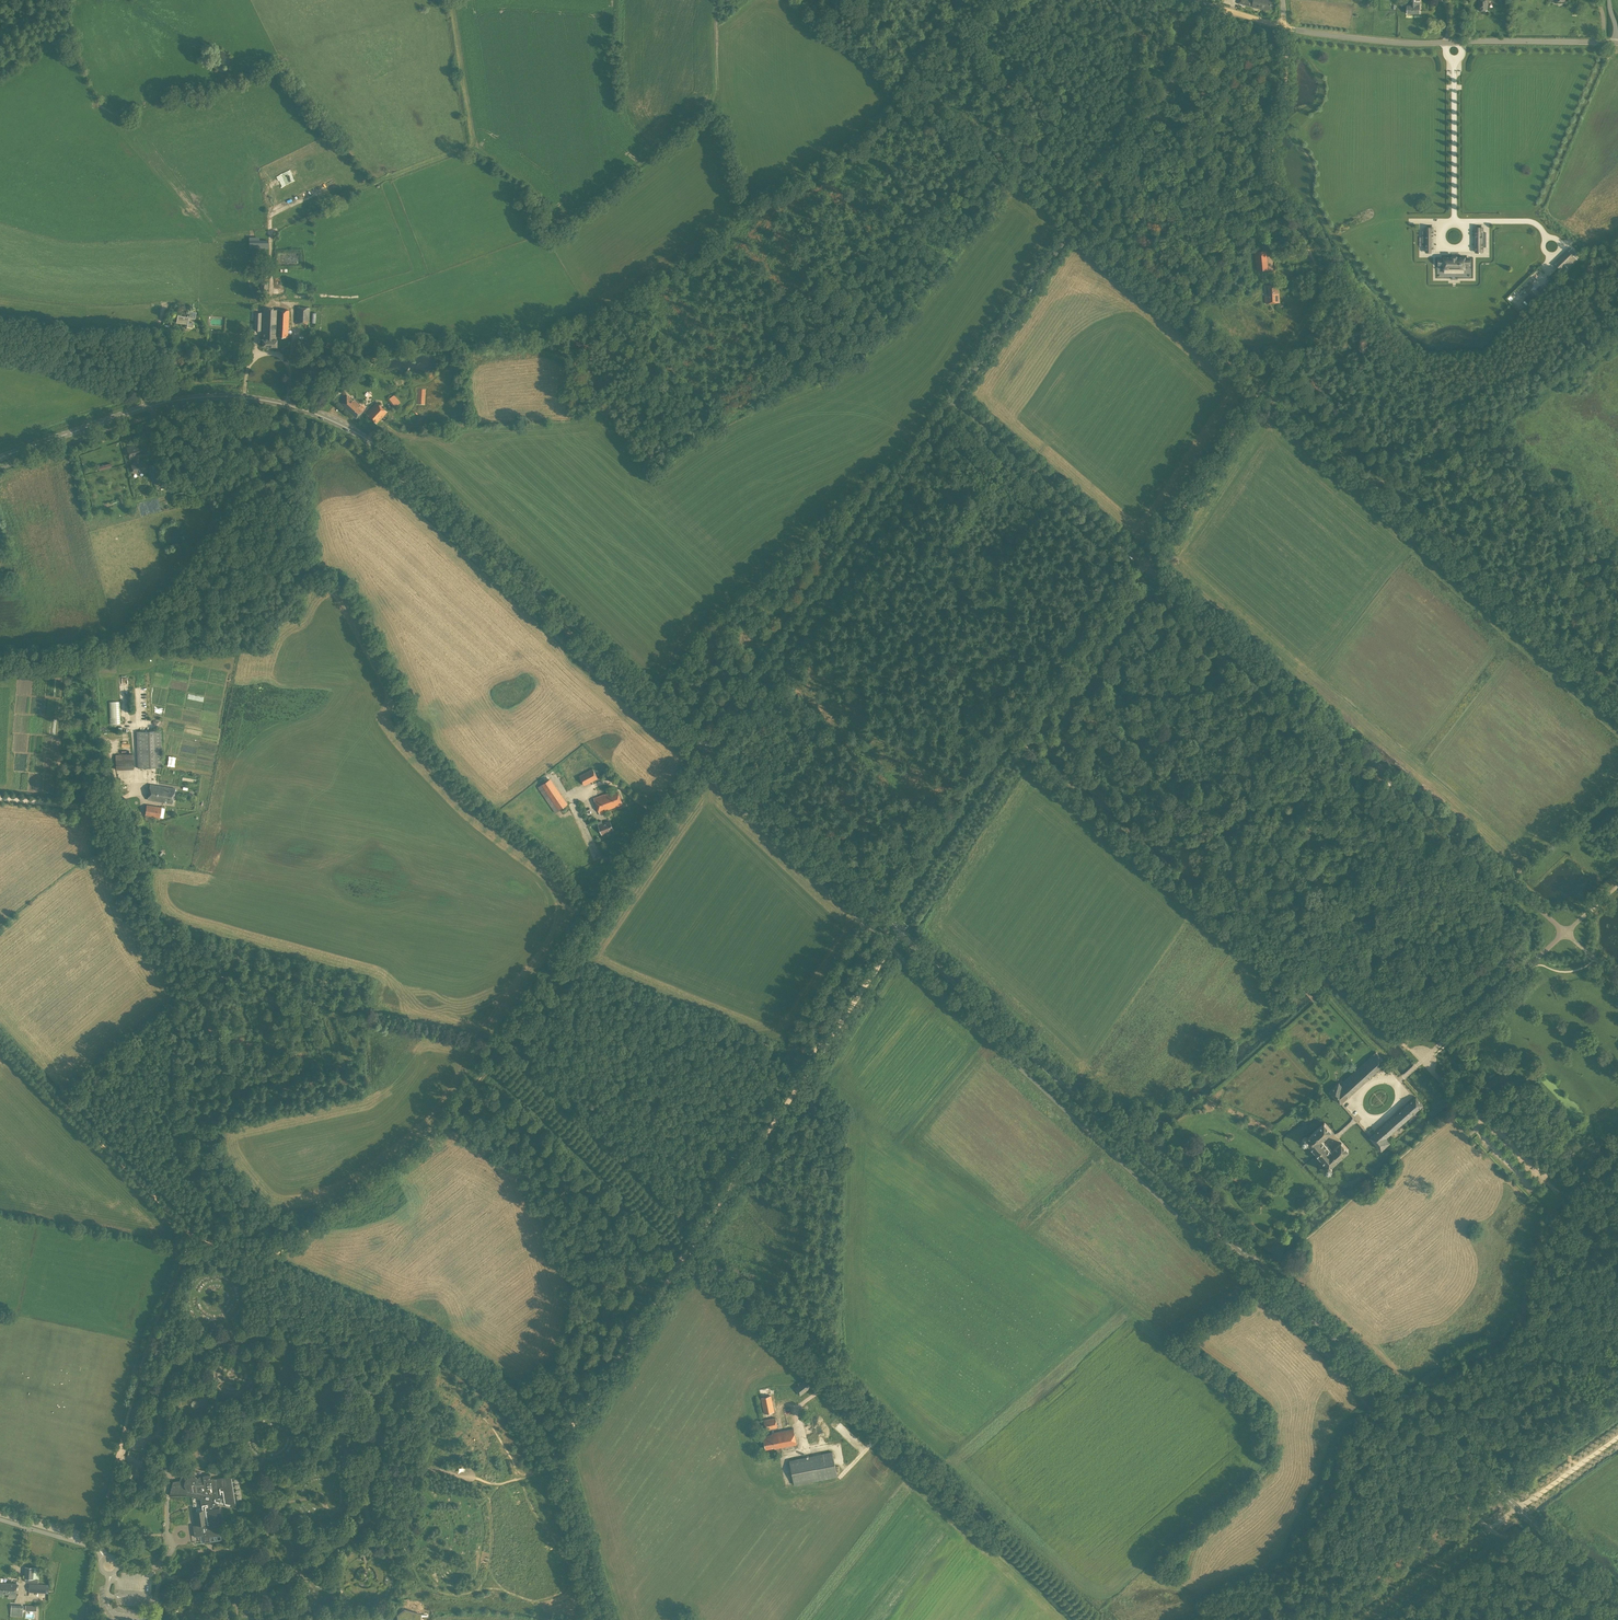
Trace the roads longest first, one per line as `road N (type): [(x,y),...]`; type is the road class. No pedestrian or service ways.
road 1 (secondary): [(709,750),(1617,1602)]
road 2 (secondary): [(0,459),(149,404),(200,395),(328,414),(376,443),(709,750)]
road 3 (unclassified): [(1566,933),(955,398)]
road 4 (track): [(1117,607),(693,1244)]
road 5 (unclassified): [(556,1451),(492,1376),(450,1347),(182,1228),(0,1038)]
road 6 (track): [(967,165),(938,198),(572,418),(414,428),(389,421),(371,439)]
road 7 (track): [(693,1244),(1091,1619)]
road 8 (track): [(63,1103),(200,985),(216,981),(501,1049)]
road 9 (tertiary): [(955,398),(1230,10)]
road 10 (tertiary): [(709,750),(955,398)]
road 11 (track): [(718,0),(719,103),(580,217),(559,220),(544,210),(528,184),(474,147)]
road 12 (track): [(1284,27),(1286,89),(1269,130),(1270,169),(1296,212),(1322,289),(1263,386)]
road 13 (track): [(1263,386),(996,152),(983,151),(967,165)]
road 14 (track): [(1023,746),(1314,1001)]
road 15 (track): [(501,1049),(709,750)]
road 16 (track): [(660,1294),(556,1451),(608,1619)]
road 17 (track): [(1391,1387),(1443,1337),(1487,1322),(1499,1308),(1528,1205),(1467,1138),(1476,1129)]
road 18 (tertiary): [(1617,43),(1418,44),(1284,27)]
road 19 (track): [(87,1543),(101,1521),(146,1347),(192,1236)]
road 20 (track): [(1377,486),(1617,695)]
road 21 (track): [(1617,298),(1575,324),(1536,366),(1464,402),(1377,486)]
road 22 (track): [(495,1058),(693,1244)]
road 23 (track): [(263,1265),(448,1127)]
road 24 (track): [(1263,386),(1145,565)]
road 25 (track): [(474,147),(281,227)]
road 26 (track): [(1609,42),(1532,222)]
road 27 (unclassified): [(1566,933),(1423,1060)]
road 28 (track): [(1377,486),(1263,386)]
road 29 (track): [(1509,882),(1617,781)]

